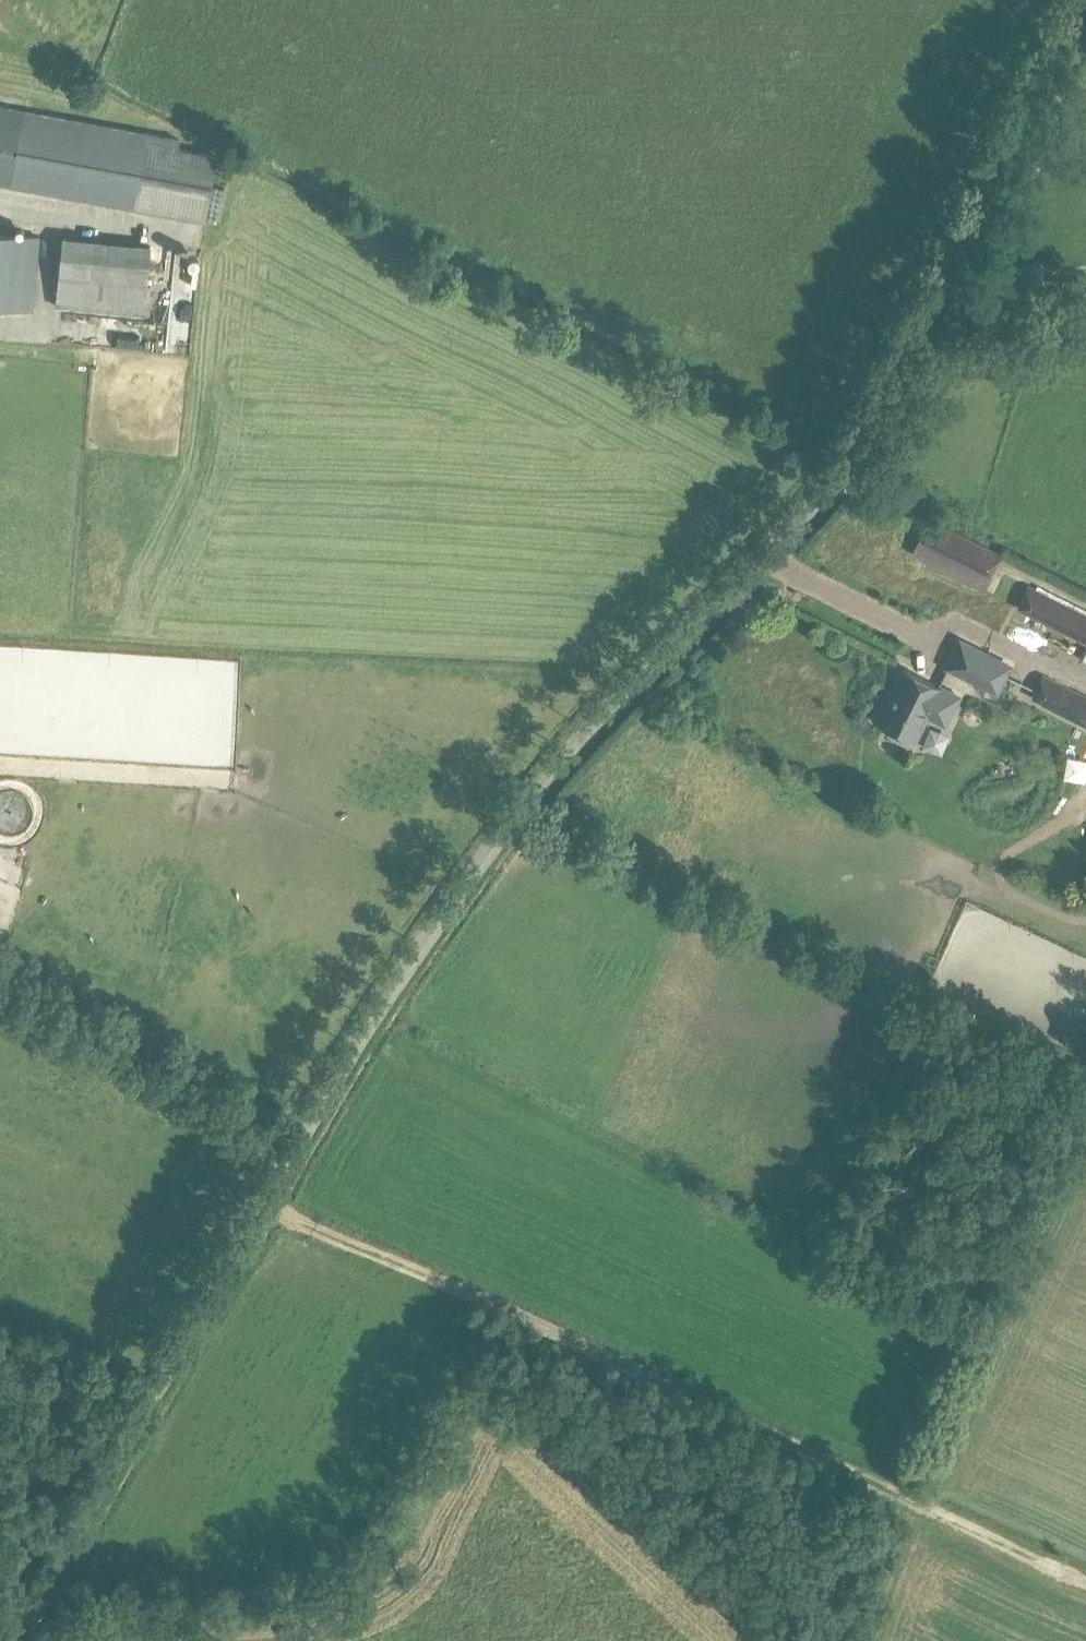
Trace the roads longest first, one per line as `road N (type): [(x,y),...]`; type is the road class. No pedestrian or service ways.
road 1 (unclassified): [(11,1640),(349,1055),(433,928),(556,765),(628,701),(819,499),(861,442),(1079,0)]
road 2 (track): [(259,1208),(1085,1582)]

